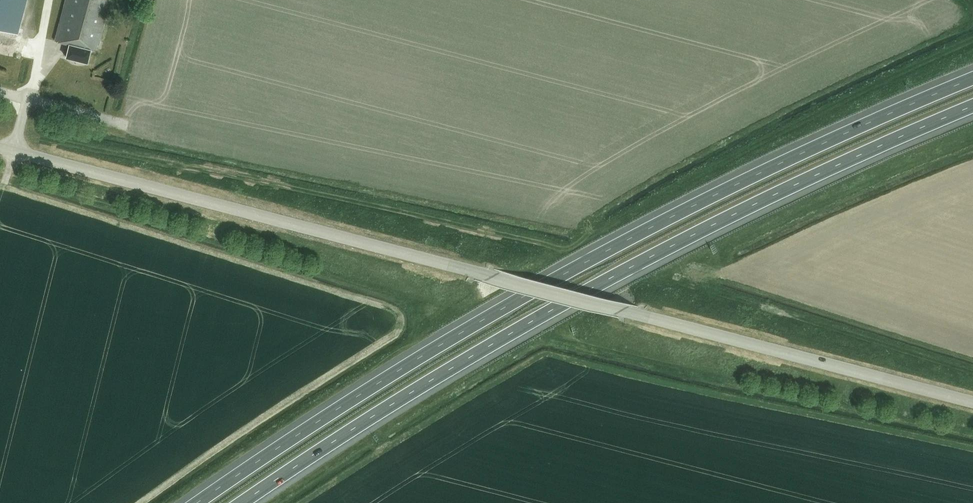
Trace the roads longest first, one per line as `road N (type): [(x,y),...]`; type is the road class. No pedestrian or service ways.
road 1 (motorway): [(972,73),(721,192),(502,308),(197,502)]
road 2 (motorway): [(242,502),(598,283),(972,105)]
road 3 (tertiary): [(0,148),(487,275)]
road 4 (tertiary): [(972,403),(487,275)]

